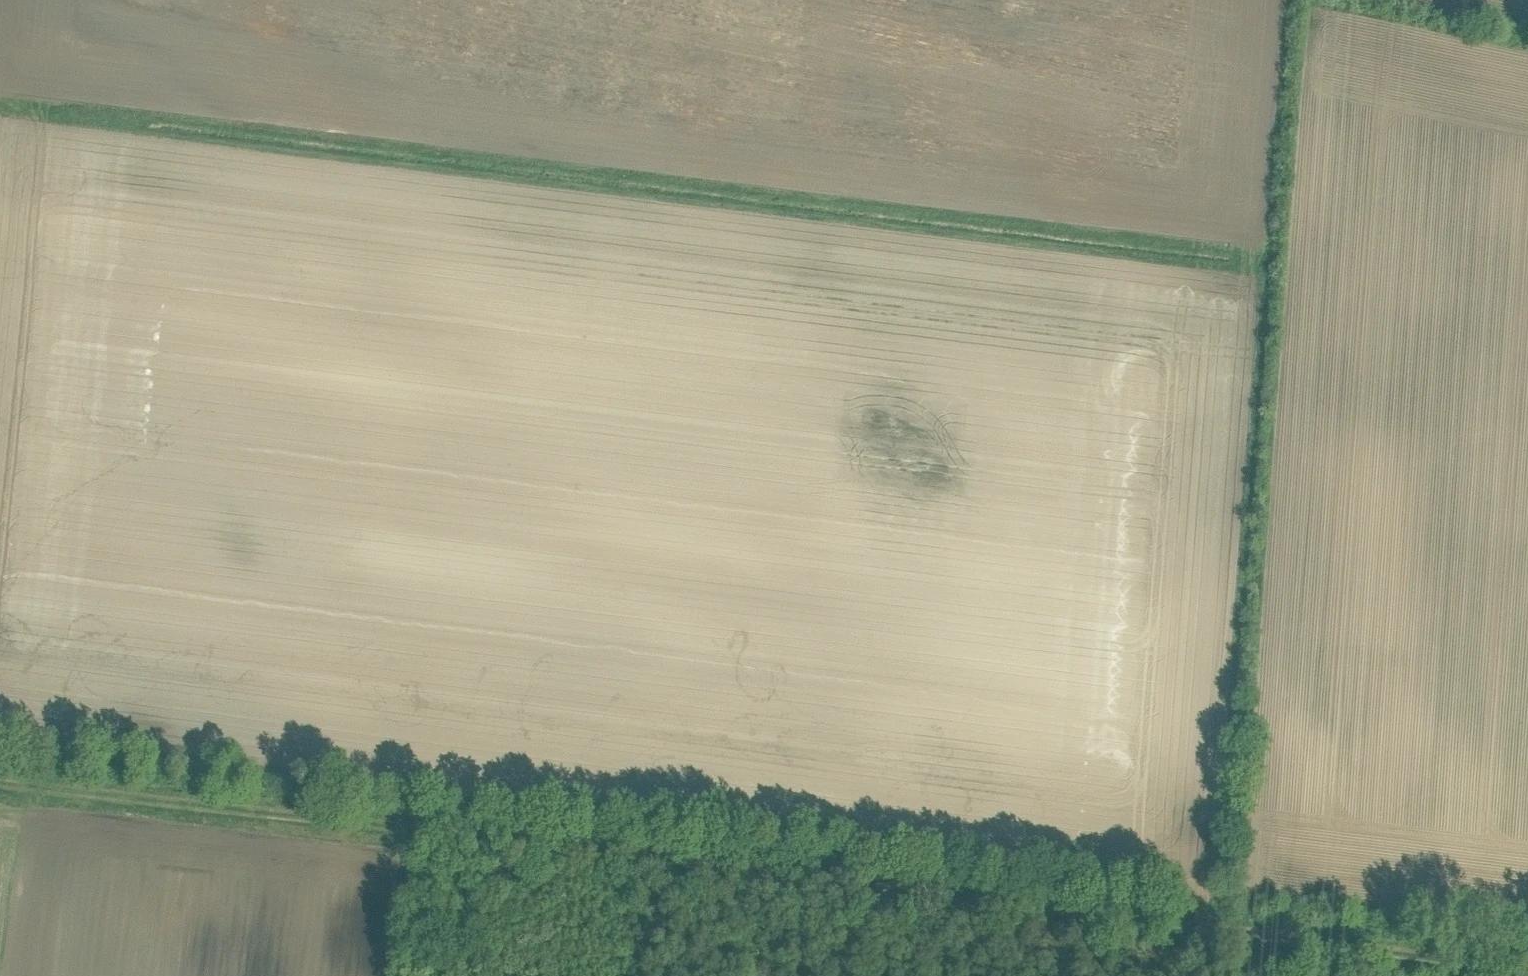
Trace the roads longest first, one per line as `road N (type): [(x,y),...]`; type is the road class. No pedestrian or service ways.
road 1 (track): [(1527,968),(1150,926),(583,847),(0,784)]

